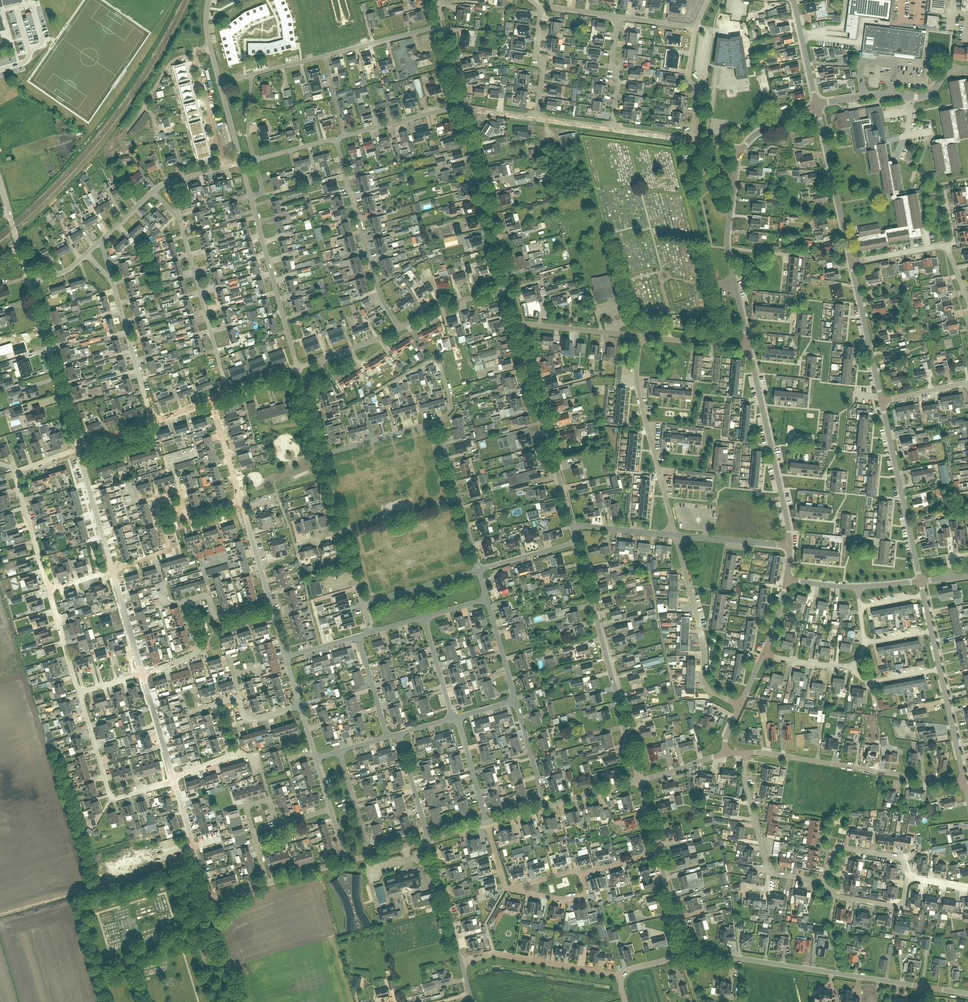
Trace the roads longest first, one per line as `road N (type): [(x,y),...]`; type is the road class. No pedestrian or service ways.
road 1 (unclassified): [(639,781),(575,542)]
road 2 (residential): [(924,986),(685,947)]
road 3 (residential): [(143,675),(200,650),(185,601),(209,594),(215,618),(270,604)]
road 4 (residential): [(964,784),(747,753)]
road 5 (residential): [(113,571),(168,549),(156,499),(179,493),(185,516),(240,500)]
road 6 (unclassified): [(572,526),(519,323)]
road 7 (residential): [(675,535),(638,394),(640,337)]
road 8 (residential): [(789,546),(749,348)]
road 9 (residential): [(400,328),(382,300),(336,138)]
road 10 (residential): [(740,707),(705,684),(675,535)]
road 11 (residential): [(459,498),(435,425),(322,455)]
road 12 (unclassified): [(510,289),(462,109)]
road 13 (residential): [(267,884),(246,806),(269,800),(276,824),(330,808)]
road 14 (residential): [(48,589),(16,477),(78,449)]
road 15 (unclassified): [(920,581),(882,401)]
road 16 (residential): [(228,393),(179,217)]
road 17 (residential): [(298,368),(251,196)]
road 18 (residential): [(823,883),(770,871),(746,787),(747,753)]
road 19 (unclassified): [(78,449),(30,283)]
road 20 (residential): [(623,976),(493,953),(462,962)]
road 21 (unclassified): [(850,262),(816,104)]
road 22 (residential): [(816,104),(920,98),(943,75),(967,71)]
road 23 (residential): [(152,422),(113,283)]
road 24 (unclassified): [(882,401),(850,262)]
road 25 (residential): [(224,168),(193,54),(210,48)]
road 26 (residential): [(462,962),(428,839)]
road 27 (unclassified): [(113,571),(78,449)]
road 28 (unclassified): [(209,900),(174,781)]
road 29 (residential): [(823,883),(836,848),(901,858),(908,877)]
road 30 (residential): [(640,337),(519,323)]
road 31 (residential): [(344,136),(461,105)]
road 32 (residential): [(363,603),(479,570)]
road 33 (residential): [(343,530),(459,498)]

